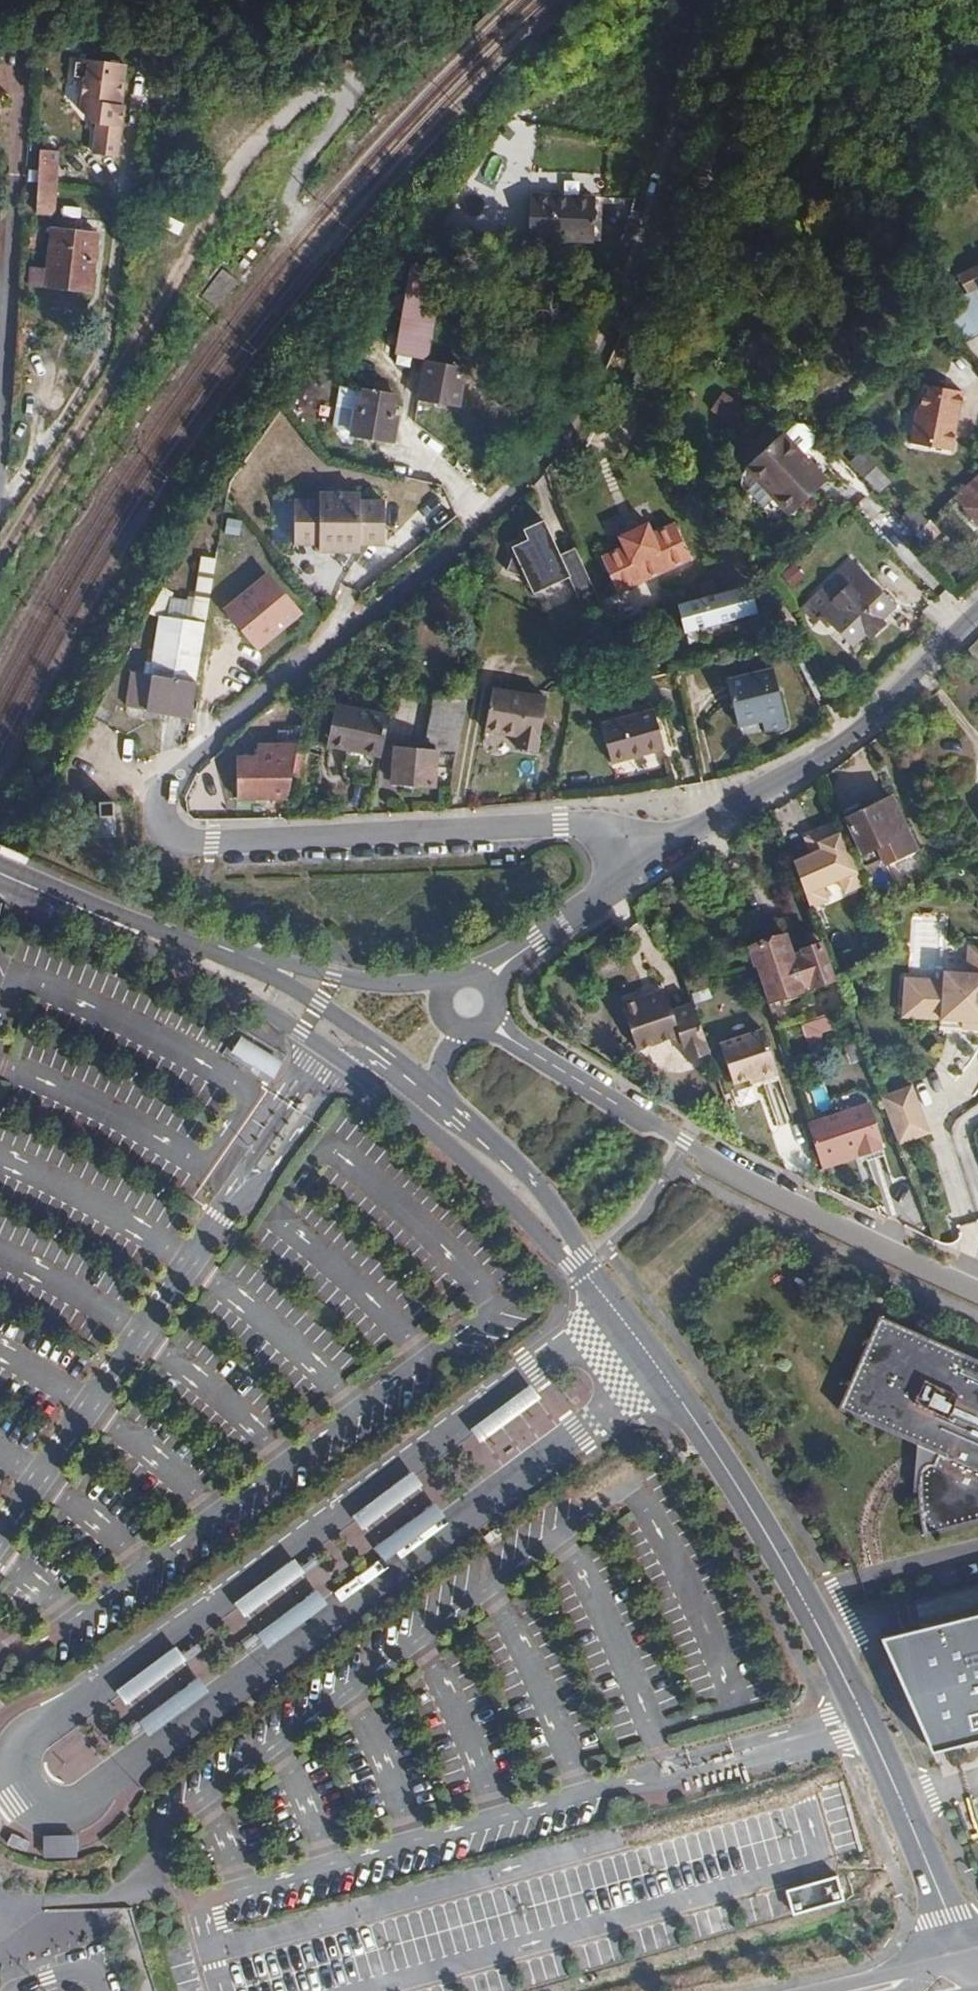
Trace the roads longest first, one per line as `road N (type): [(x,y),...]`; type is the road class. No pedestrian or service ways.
road 1 (residential): [(715,0),(696,90),(622,297),(561,427),(453,544),(175,771),(159,808),(165,836),(186,842),(582,822),(614,832),(636,867)]
road 2 (tertiary): [(973,1975),(904,1805),(808,1609),(661,1373),(579,1267)]
road 3 (track): [(285,213),(308,166),(363,94),(361,84),(292,118),(236,173),(0,555)]
road 4 (residential): [(977,1292),(787,1202),(490,1017)]
road 5 (residential): [(977,613),(843,741),(636,867)]
road 6 (tertiary): [(331,1056),(449,1138),(579,1267)]
road 7 (tertiary): [(436,1091),(321,1005),(242,964)]
road 8 (tertiary): [(579,1267),(543,1188),(436,1091)]
road 9 (residential): [(454,979),(385,984),(270,957),(242,964)]
road 10 (tertiary): [(160,941),(331,1056)]
road 11 (residential): [(636,867),(485,979)]
road 12 (tertiary): [(160,941),(0,874)]
road 13 (secondary): [(973,1975),(888,1976),(821,1990)]

